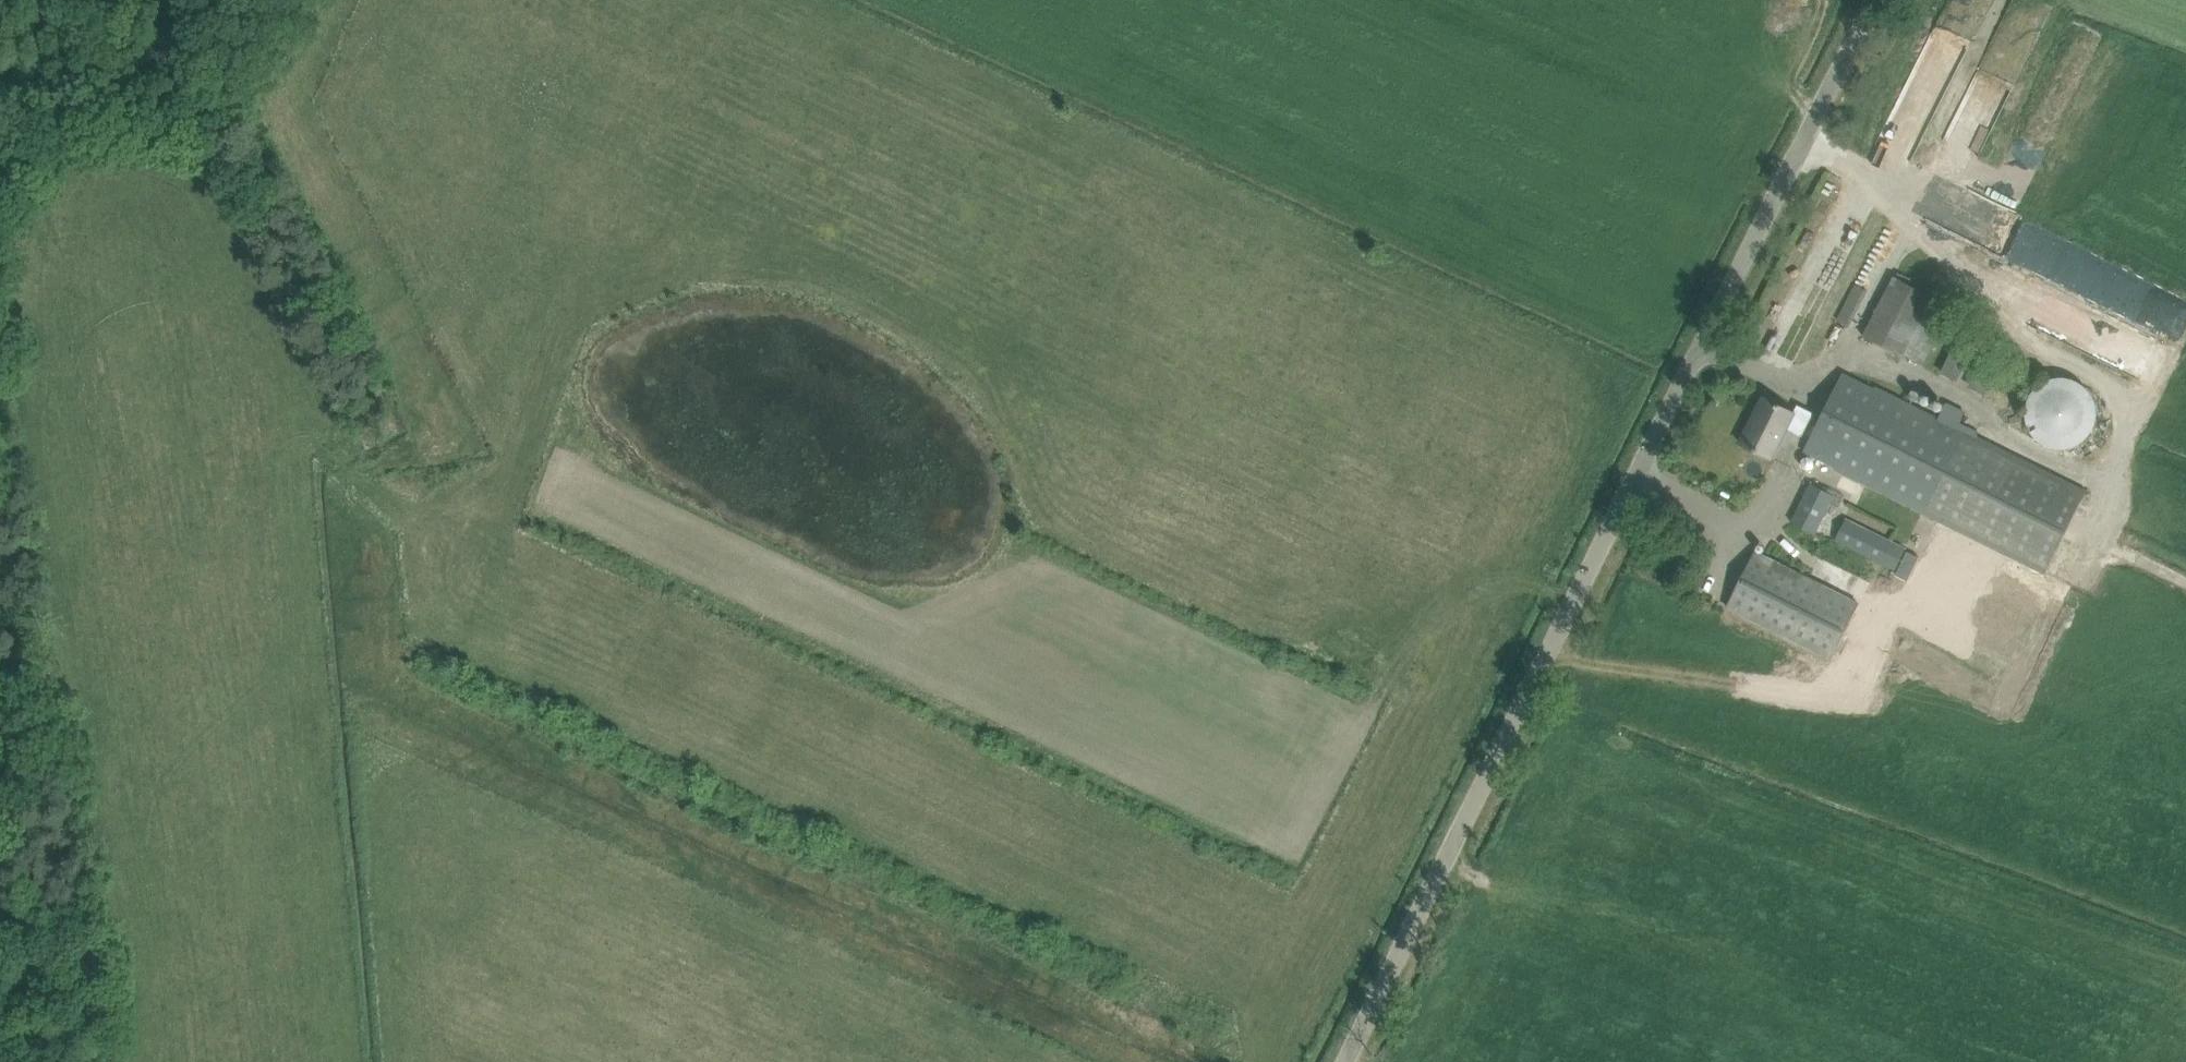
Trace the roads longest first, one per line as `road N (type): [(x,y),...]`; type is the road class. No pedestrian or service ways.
road 1 (unclassified): [(1345,1061),(1876,0)]

